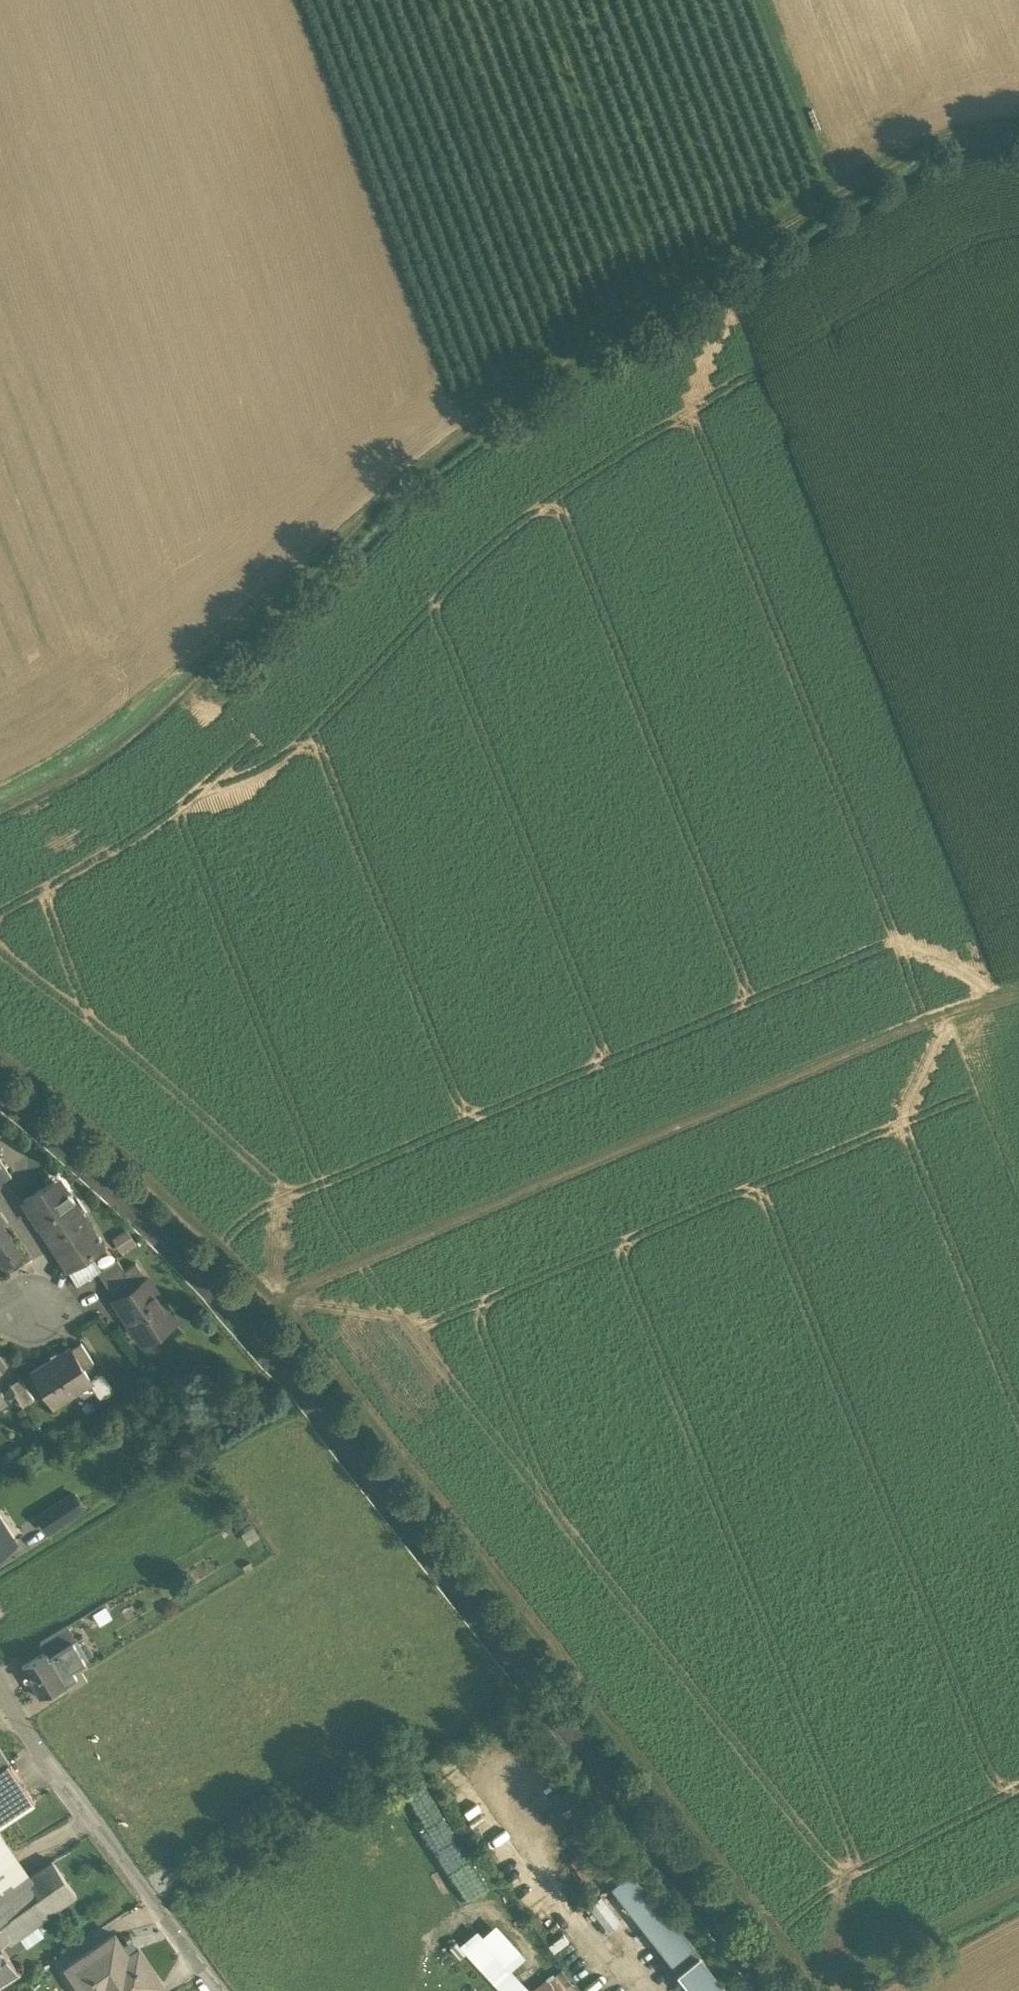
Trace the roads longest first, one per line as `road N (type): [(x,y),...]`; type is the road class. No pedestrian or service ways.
road 1 (track): [(0,1058),(76,1113),(268,1298),(821,1990)]
road 2 (track): [(0,813),(138,730),(401,486),(593,343),(930,143),(1018,124)]
road 3 (track): [(1018,994),(934,1018),(268,1298)]
road 4 (residential): [(0,1685),(226,1990)]
road 5 (track): [(820,1989),(1018,1885)]

